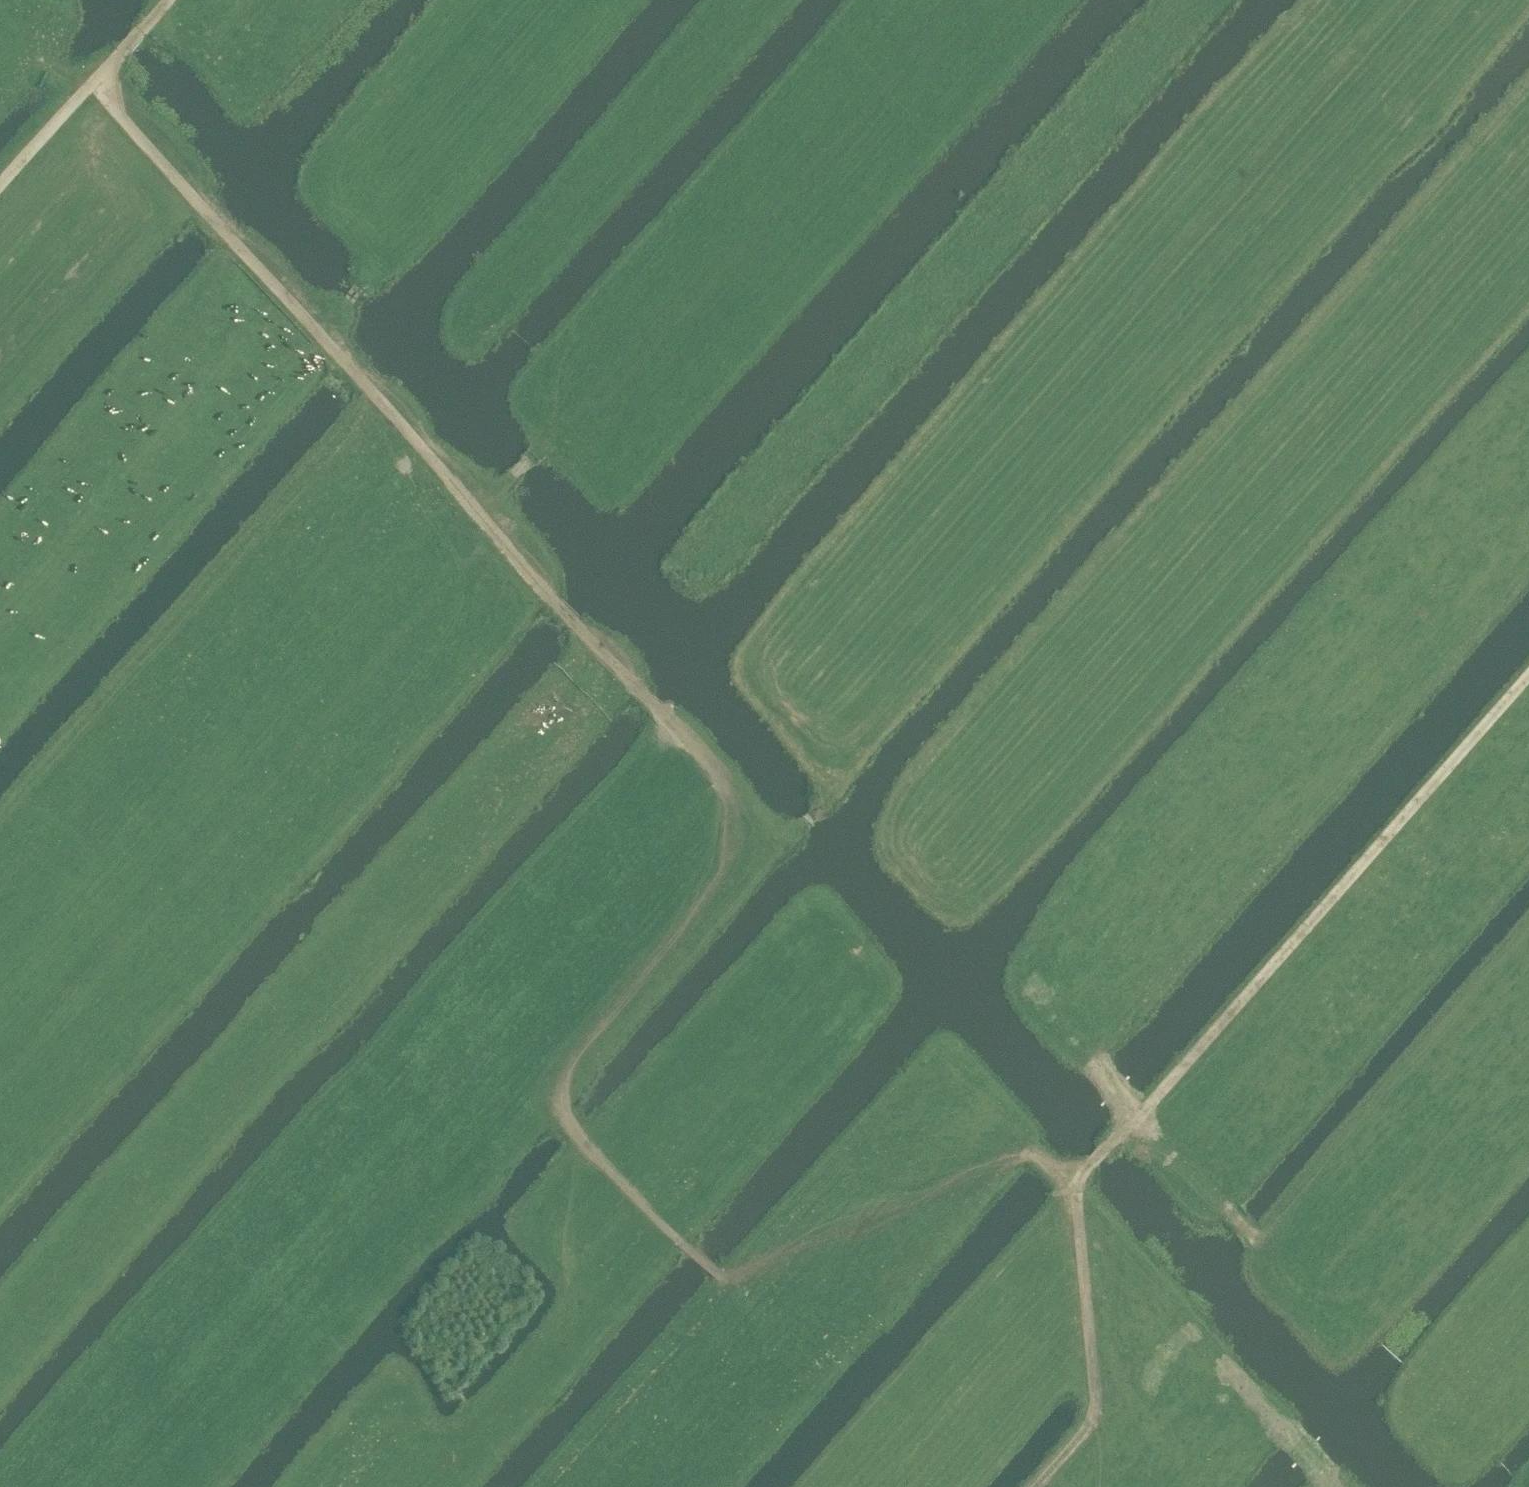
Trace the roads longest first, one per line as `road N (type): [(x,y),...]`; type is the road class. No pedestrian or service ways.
road 1 (track): [(0,187),(94,80),(675,723)]
road 2 (track): [(1036,1486),(1096,1420),(1079,1188),(1086,1170),(1528,670)]

